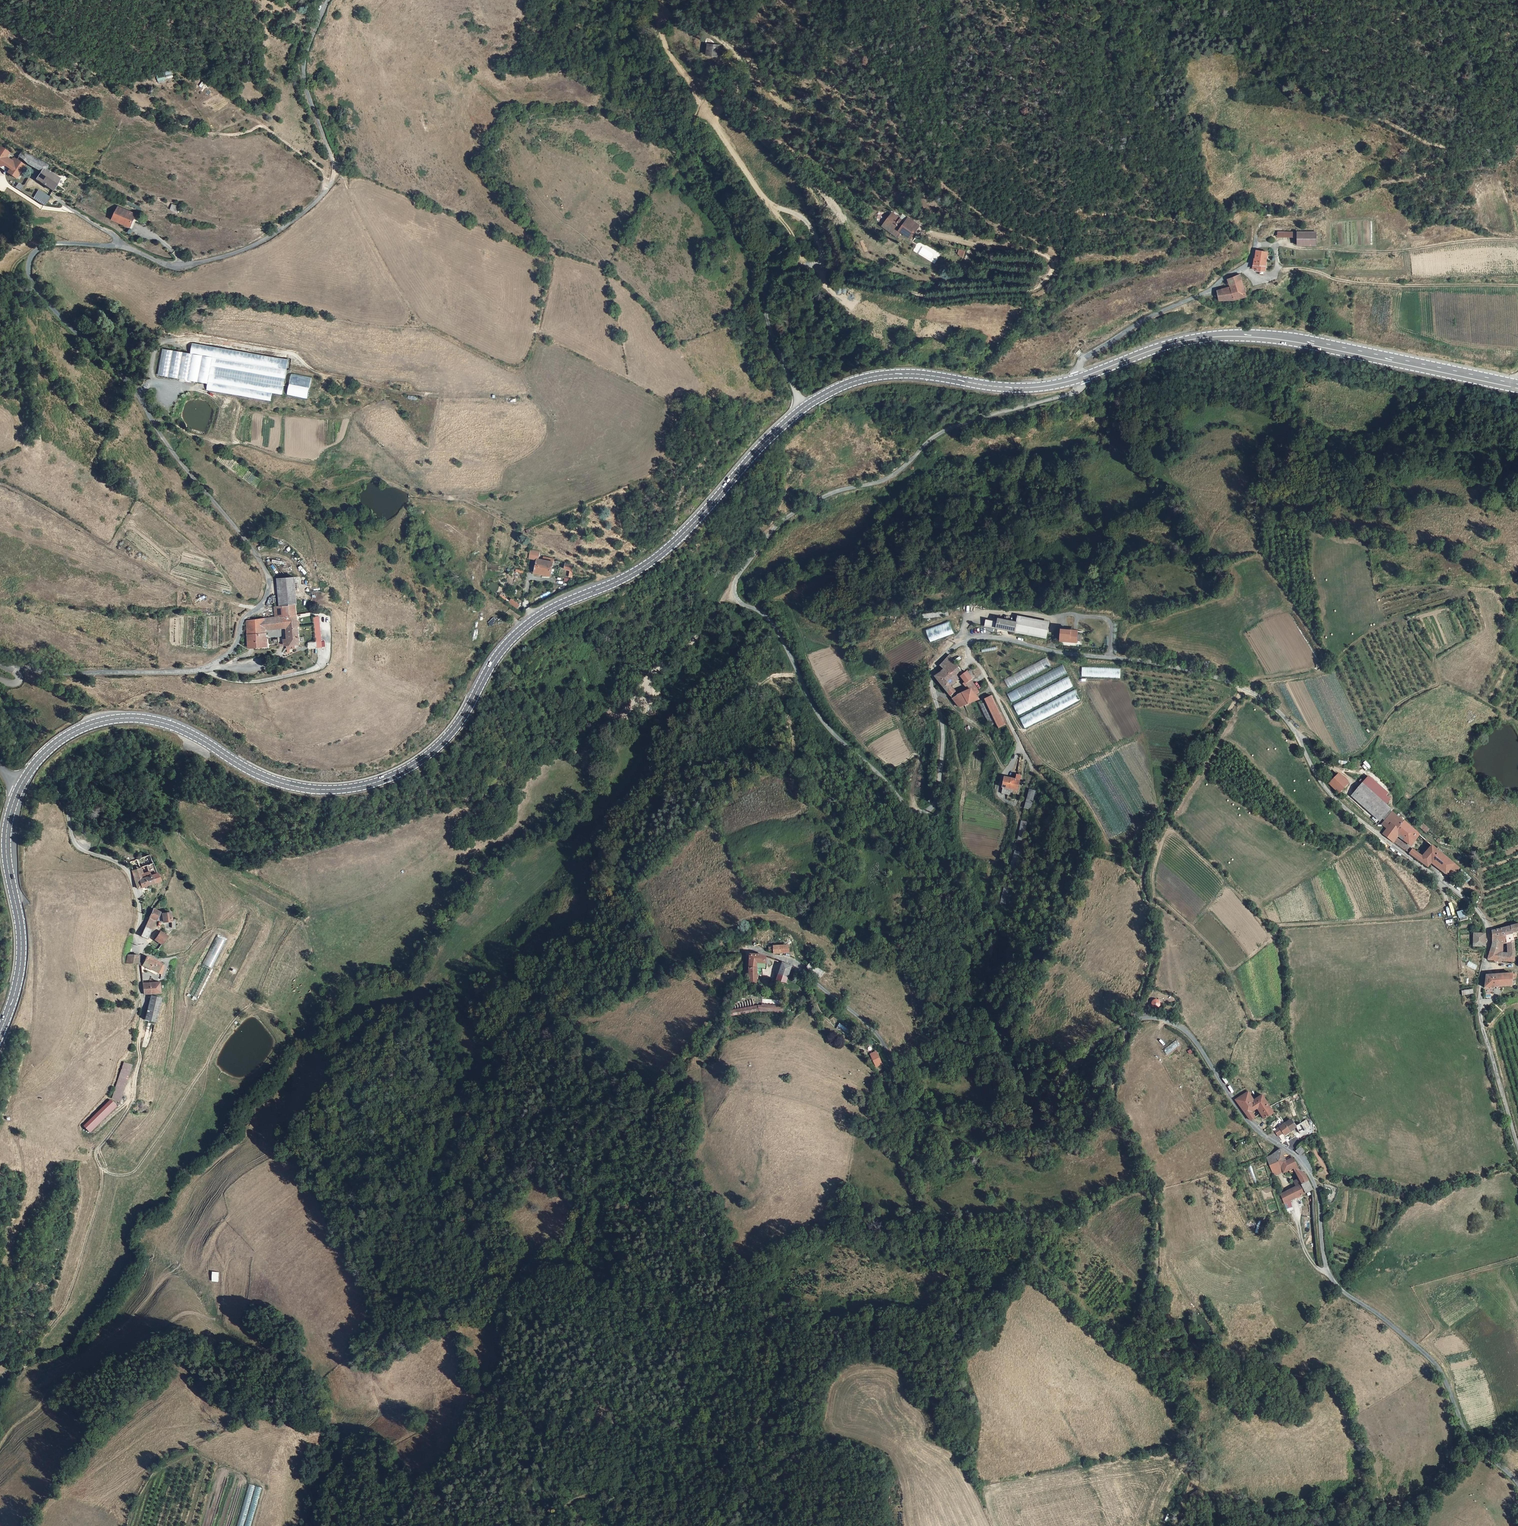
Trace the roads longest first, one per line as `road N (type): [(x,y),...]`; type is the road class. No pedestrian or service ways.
road 1 (unclassified): [(1080,378),(1072,394),(953,427),(887,479),(790,514),(738,574),(735,595),(770,621),(820,717),(917,811),(931,809),(938,791),(944,731),(930,681),(943,654),(964,642),(1184,671),(1260,698),(1281,715),(1339,804),(1477,908),(1486,923),(1479,1015),(1517,1147)]
road 2 (secondary): [(1080,378),(1013,387),(888,374),(826,394),(768,439),(668,548),(523,628),(451,732),(384,779),(340,789),(295,786),(177,726),(129,717),(58,741),(18,789)]
road 3 (unclassified): [(327,0),(304,83),(331,176),(308,209),(258,243),(183,265),(122,246),(58,244),(38,249),(29,263),(38,295),(130,382),(178,461),(245,538),(268,576),(265,598),(206,670),(58,673),(7,664)]
road 4 (unclassified): [(1517,1486),(1466,1429),(1438,1367),(1342,1291),(1321,1242),(1314,1179),(1302,1161),(1254,1129),(1183,1030),(1142,1019),(1127,1024),(1074,1067),(1050,1118),(1035,1131),(1016,1132),(990,1115),(936,1115),(910,1106),(861,1020),(784,959),(747,950)]
road 5 (track): [(583,1525),(609,1510),(634,1430),(752,1274),(843,1230),(1010,1227),(1073,1213),(1150,1179)]
road 6 (track): [(1414,0),(1388,27),(1304,62),(1340,102),(1440,146),(1443,158),(1420,178),(1383,184),(1304,219),(1269,222),(1258,228),(1255,245)]
road 7 (track): [(1033,769),(1076,807),(1089,848),(1133,866),(1146,897),(1154,961),(1125,1040),(1114,1101),(1150,1179)]
road 8 (secondary): [(1517,386),(1304,341),(1239,335),(1165,346),(1080,378)]
road 9 (track): [(144,405),(158,342),(183,338),(293,355),(309,369),(394,391),(520,395)]
road 10 (track): [(0,9),(139,112),(201,135),(262,129),(319,171),(320,197)]
road 11 (track): [(1150,1179),(1158,1207),(1158,1307),(1198,1433),(1197,1467),(1176,1525)]
road 12 (unclassified): [(0,714),(60,790),(77,846),(128,873),(141,907),(140,962)]
road 13 (track): [(0,481),(181,586),(258,607)]
road 14 (track): [(331,176),(416,321),(504,368),(524,363)]
road 15 (secondary): [(18,789),(7,841),(21,956),(0,1032)]
road 16 (track): [(1275,244),(1374,252),(1517,240)]
road 17 (track): [(1276,270),(1353,283),(1517,285)]
road 18 (unclassified): [(1255,245),(1243,269),(1081,361),(1080,378)]
road 19 (track): [(1241,690),(1162,824),(1142,882)]
road 20 (track): [(1033,769),(996,914),(999,938)]

